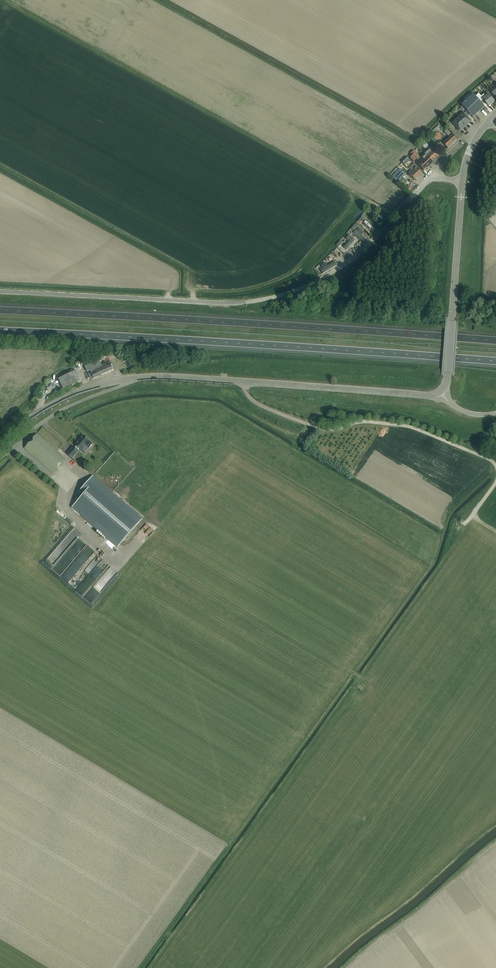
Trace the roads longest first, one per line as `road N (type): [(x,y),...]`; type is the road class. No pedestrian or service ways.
road 1 (motorway): [(495,340),(0,311)]
road 2 (motorway): [(0,331),(495,360)]
road 3 (unclassified): [(0,291),(218,303),(286,294),(359,254),(429,177)]
road 4 (unclassified): [(495,467),(407,426),(321,429),(256,403),(244,381)]
road 5 (tertiary): [(244,381),(105,383),(29,419),(0,445)]
road 6 (tertiary): [(439,393),(448,373),(463,181)]
road 7 (tertiary): [(439,393),(244,381)]

